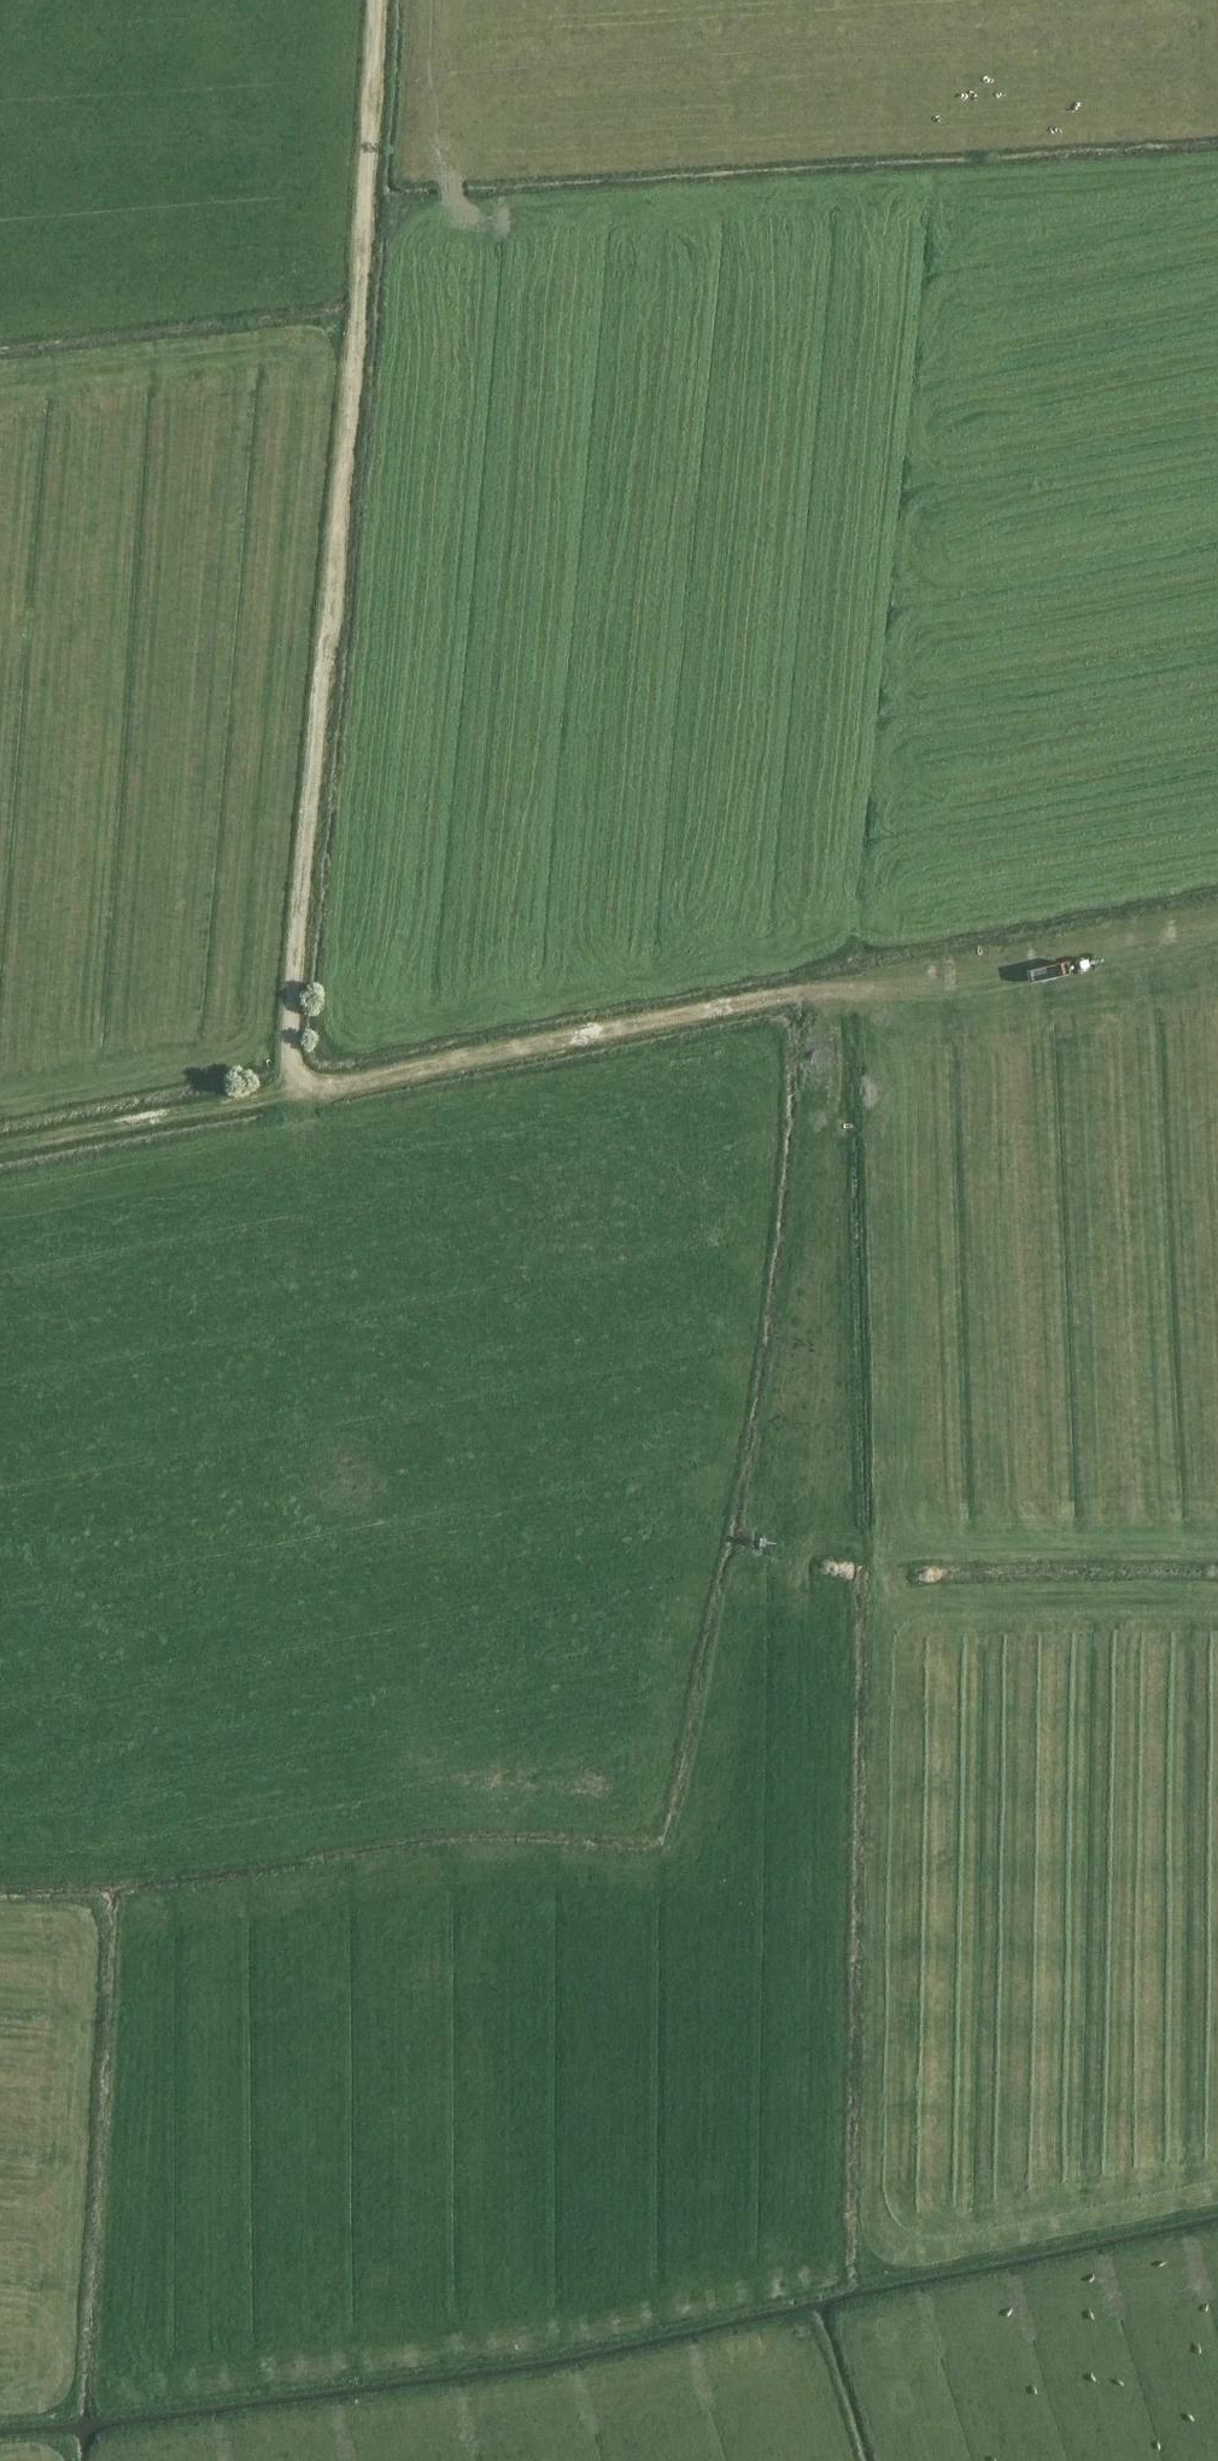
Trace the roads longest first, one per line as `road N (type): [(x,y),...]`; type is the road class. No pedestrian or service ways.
road 1 (track): [(373,0),(361,249),(294,1047),(309,1087)]
road 2 (track): [(811,983),(0,1146)]

